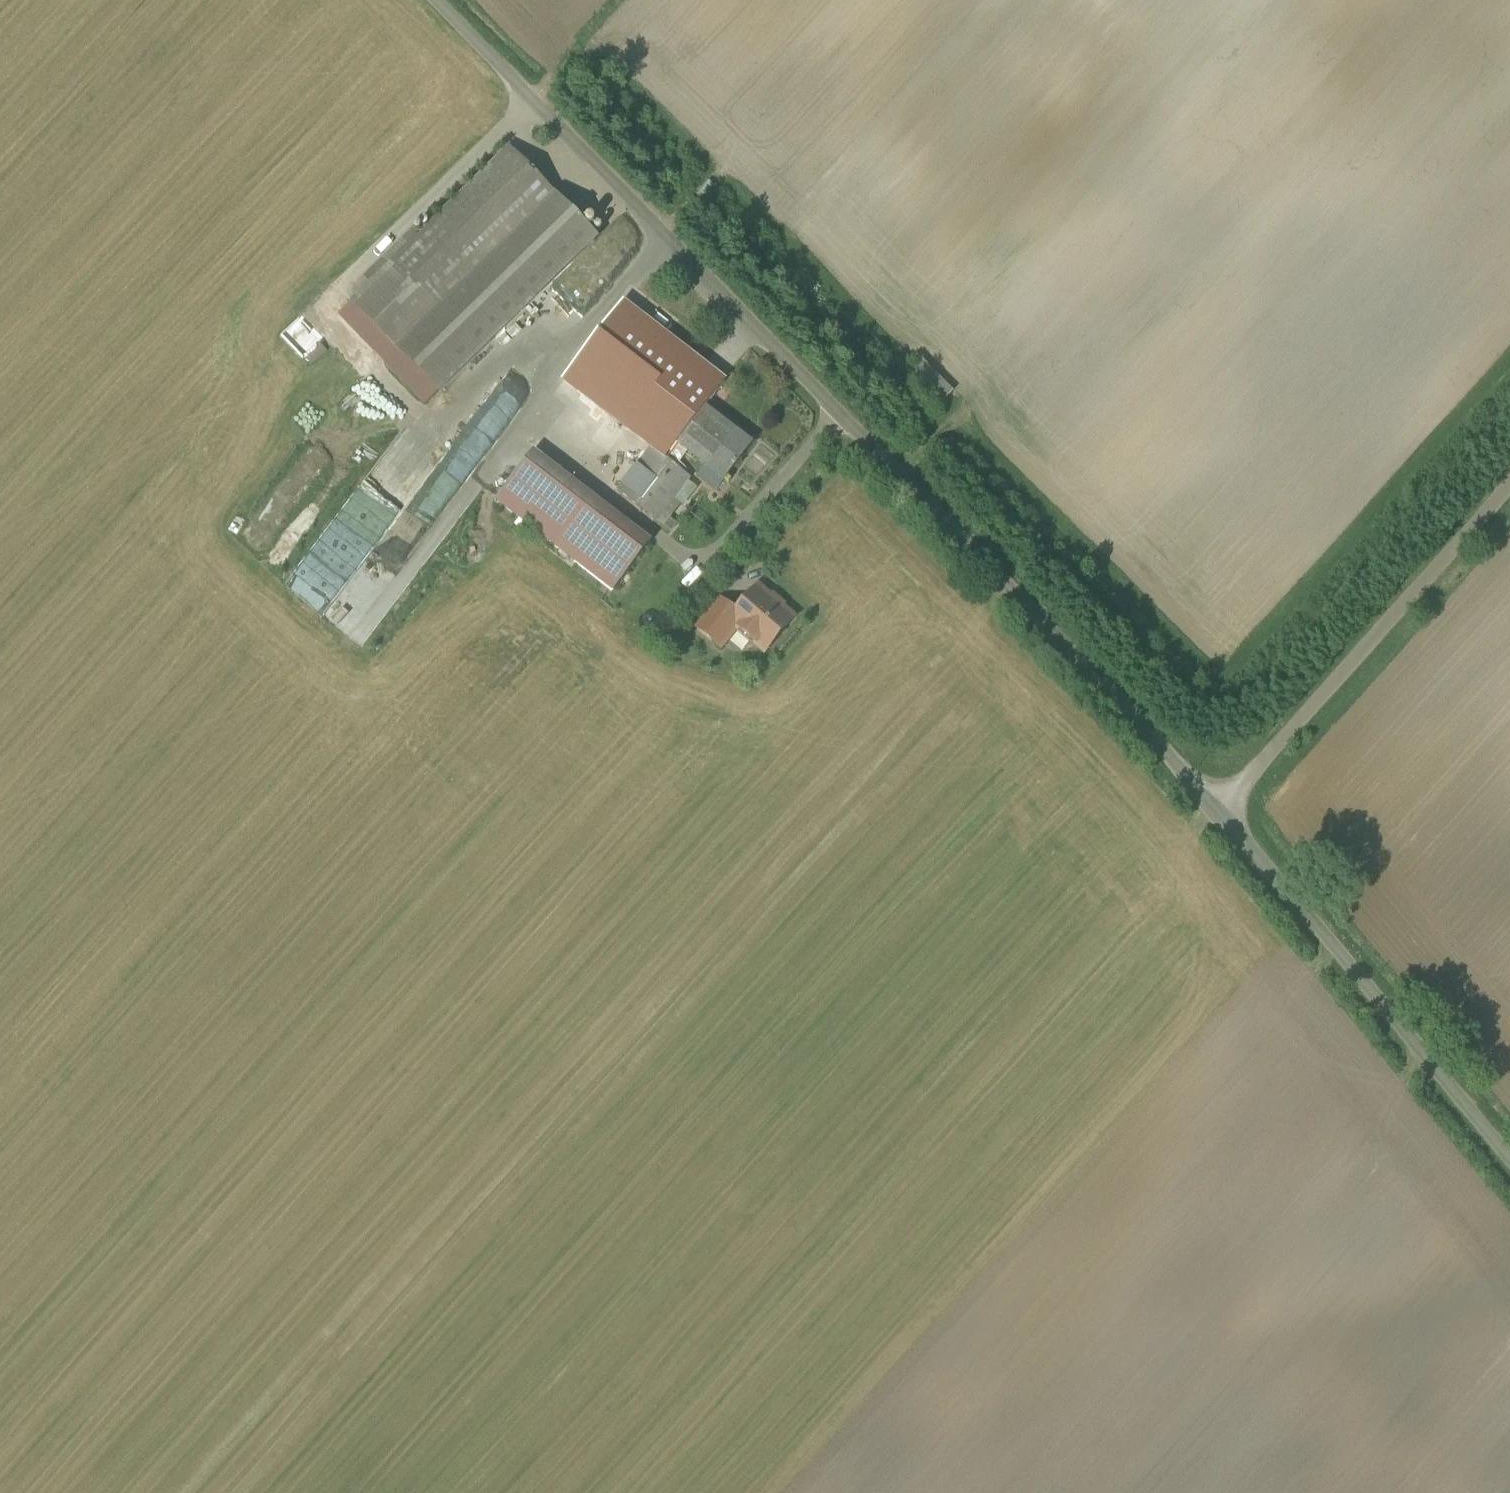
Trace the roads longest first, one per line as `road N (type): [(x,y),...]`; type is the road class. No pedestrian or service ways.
road 1 (unclassified): [(448,0),(1214,806)]
road 2 (unclassified): [(1214,806),(1509,1149)]
road 3 (unclassified): [(1214,806),(1509,472)]

